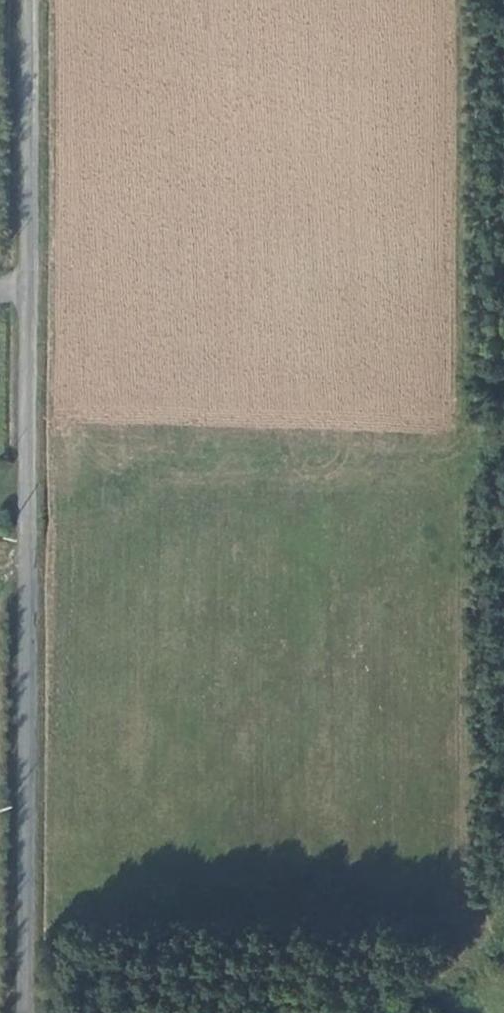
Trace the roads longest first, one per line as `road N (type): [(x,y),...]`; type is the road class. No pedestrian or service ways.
road 1 (unclassified): [(29,0),(25,1012)]

